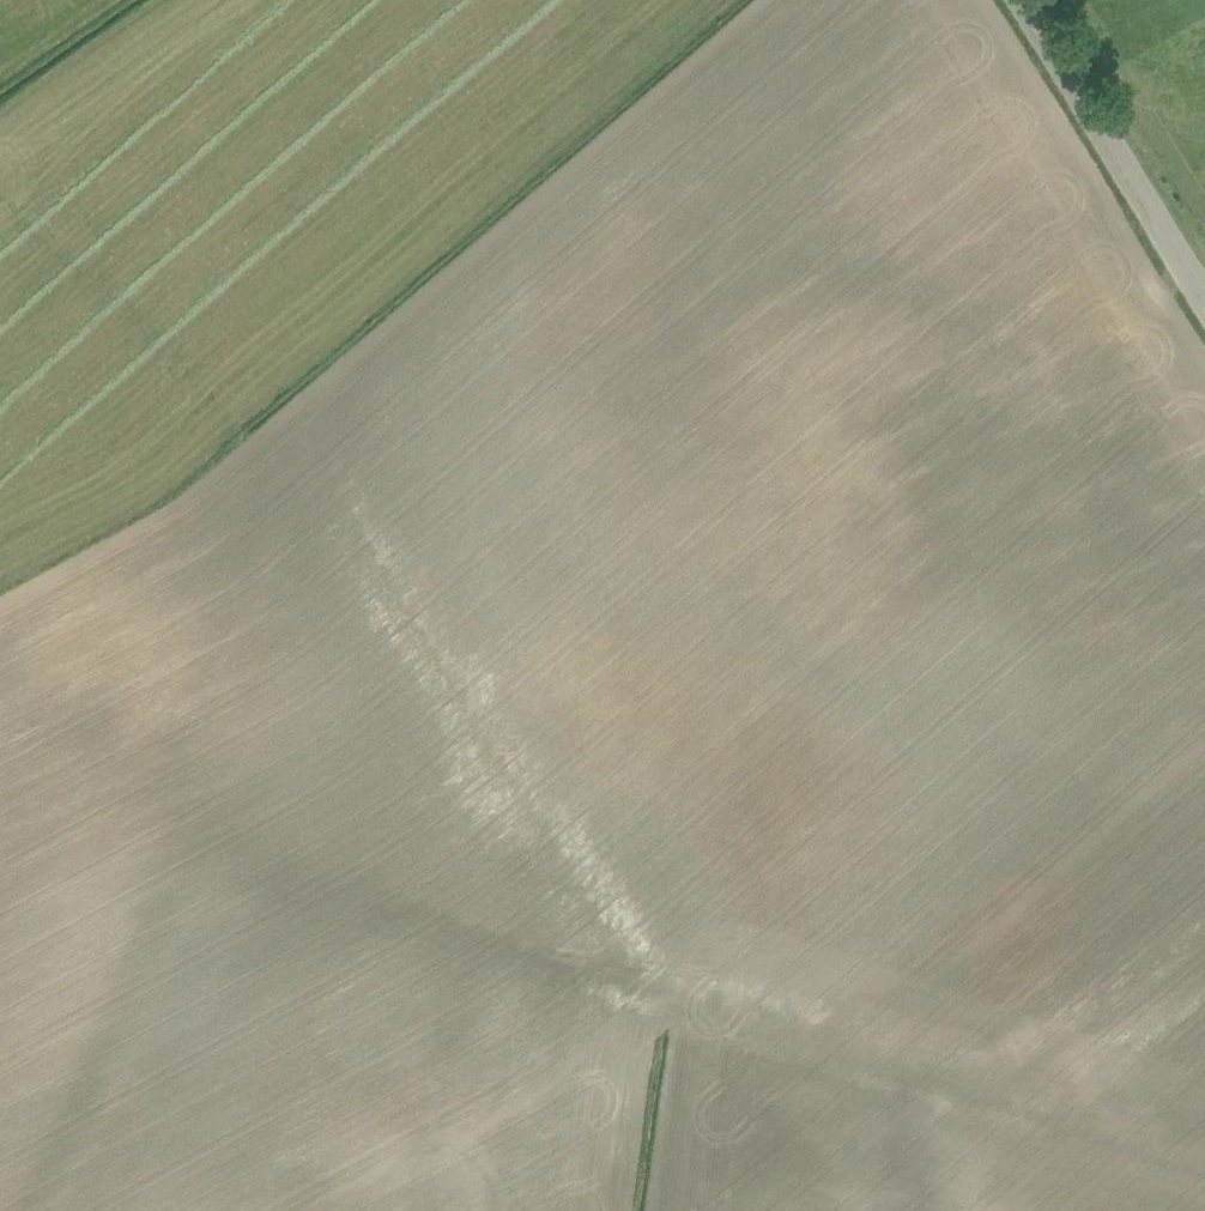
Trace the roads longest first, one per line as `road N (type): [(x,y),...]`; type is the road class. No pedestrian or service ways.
road 1 (unclassified): [(1204,288),(1030,0)]

